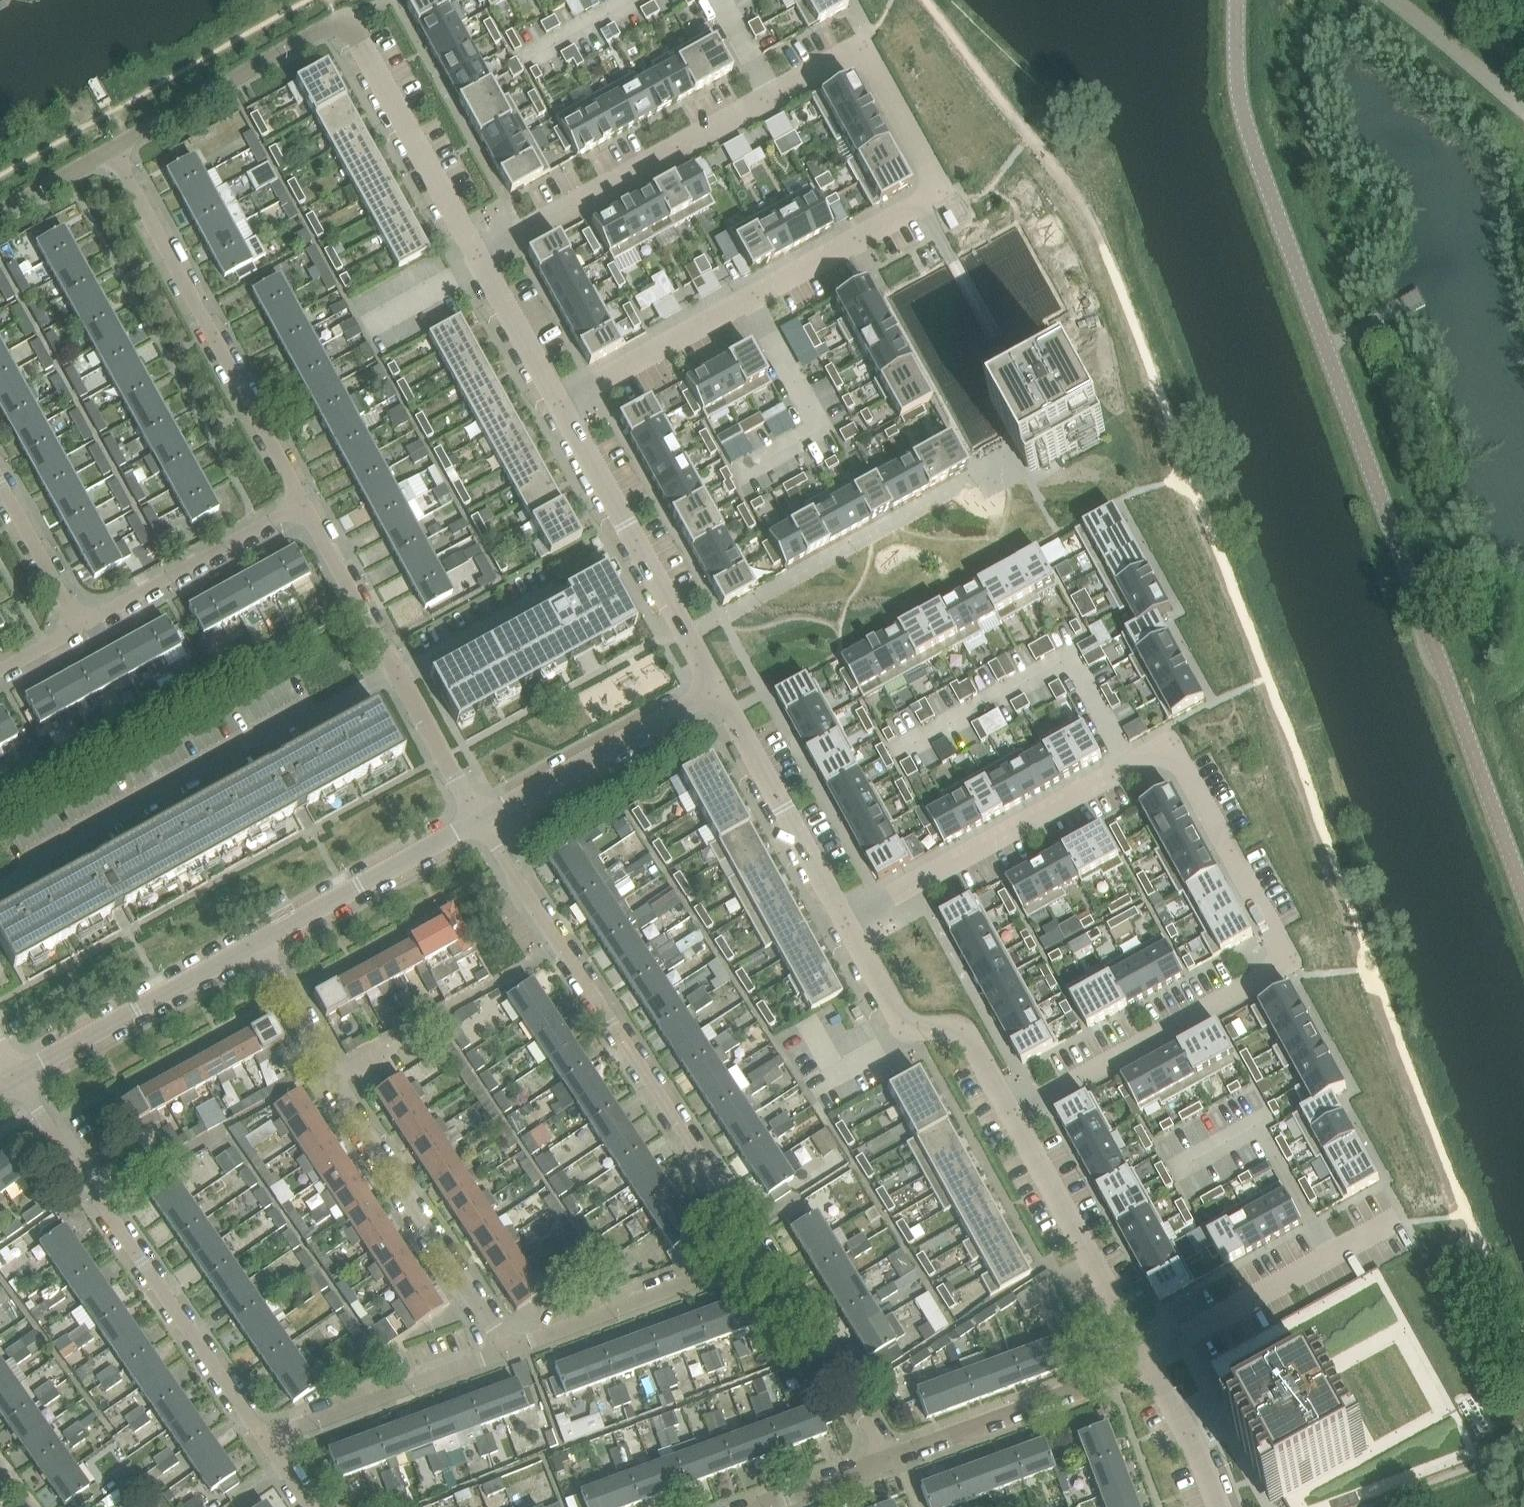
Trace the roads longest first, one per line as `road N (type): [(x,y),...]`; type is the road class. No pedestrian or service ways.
road 1 (residential): [(479,257),(852,51),(869,57),(933,174),(932,195),(560,404)]
road 2 (unclassified): [(1523,889),(1244,115),(1238,0)]
road 3 (residential): [(845,923),(1167,750),(1275,934),(1281,959)]
road 4 (residential): [(479,257),(345,17),(113,147)]
road 5 (residential): [(772,1258),(479,825)]
road 6 (residential): [(256,944),(329,1081),(508,1352)]
road 7 (residential): [(16,1076),(265,1441)]
road 8 (residential): [(303,501),(113,147)]
road 9 (residential): [(479,825),(303,501)]
road 10 (residential): [(717,689),(560,404)]
road 11 (residential): [(1012,1116),(1268,975),(1281,959)]
road 12 (residential): [(1146,1359),(1402,1214)]
road 13 (residential): [(508,1352),(772,1258)]
road 14 (residential): [(1146,1359),(1012,1116)]
road 15 (residential): [(479,825),(717,689)]
road 16 (residential): [(16,1076),(256,944)]
road 17 (residential): [(1012,1116),(969,1038),(898,1019),(845,923)]
road 18 (residential): [(897,1457),(1146,1359)]
road 19 (residential): [(845,923),(717,689)]
road 20 (residential): [(265,1441),(508,1352)]
road 21 (residential): [(303,501),(80,626)]
road 22 (residential): [(256,944),(479,825)]
road 23 (residential): [(897,1457),(772,1258)]
road 24 (unclassified): [(1523,107),(1391,0)]
road 25 (residential): [(560,404),(479,257)]
road 26 (residential): [(80,626),(0,480)]
road 27 (residential): [(1219,1506),(1146,1359)]
road 28 (residential): [(769,1506),(897,1457)]
road 29 (residential): [(113,147),(0,215)]

